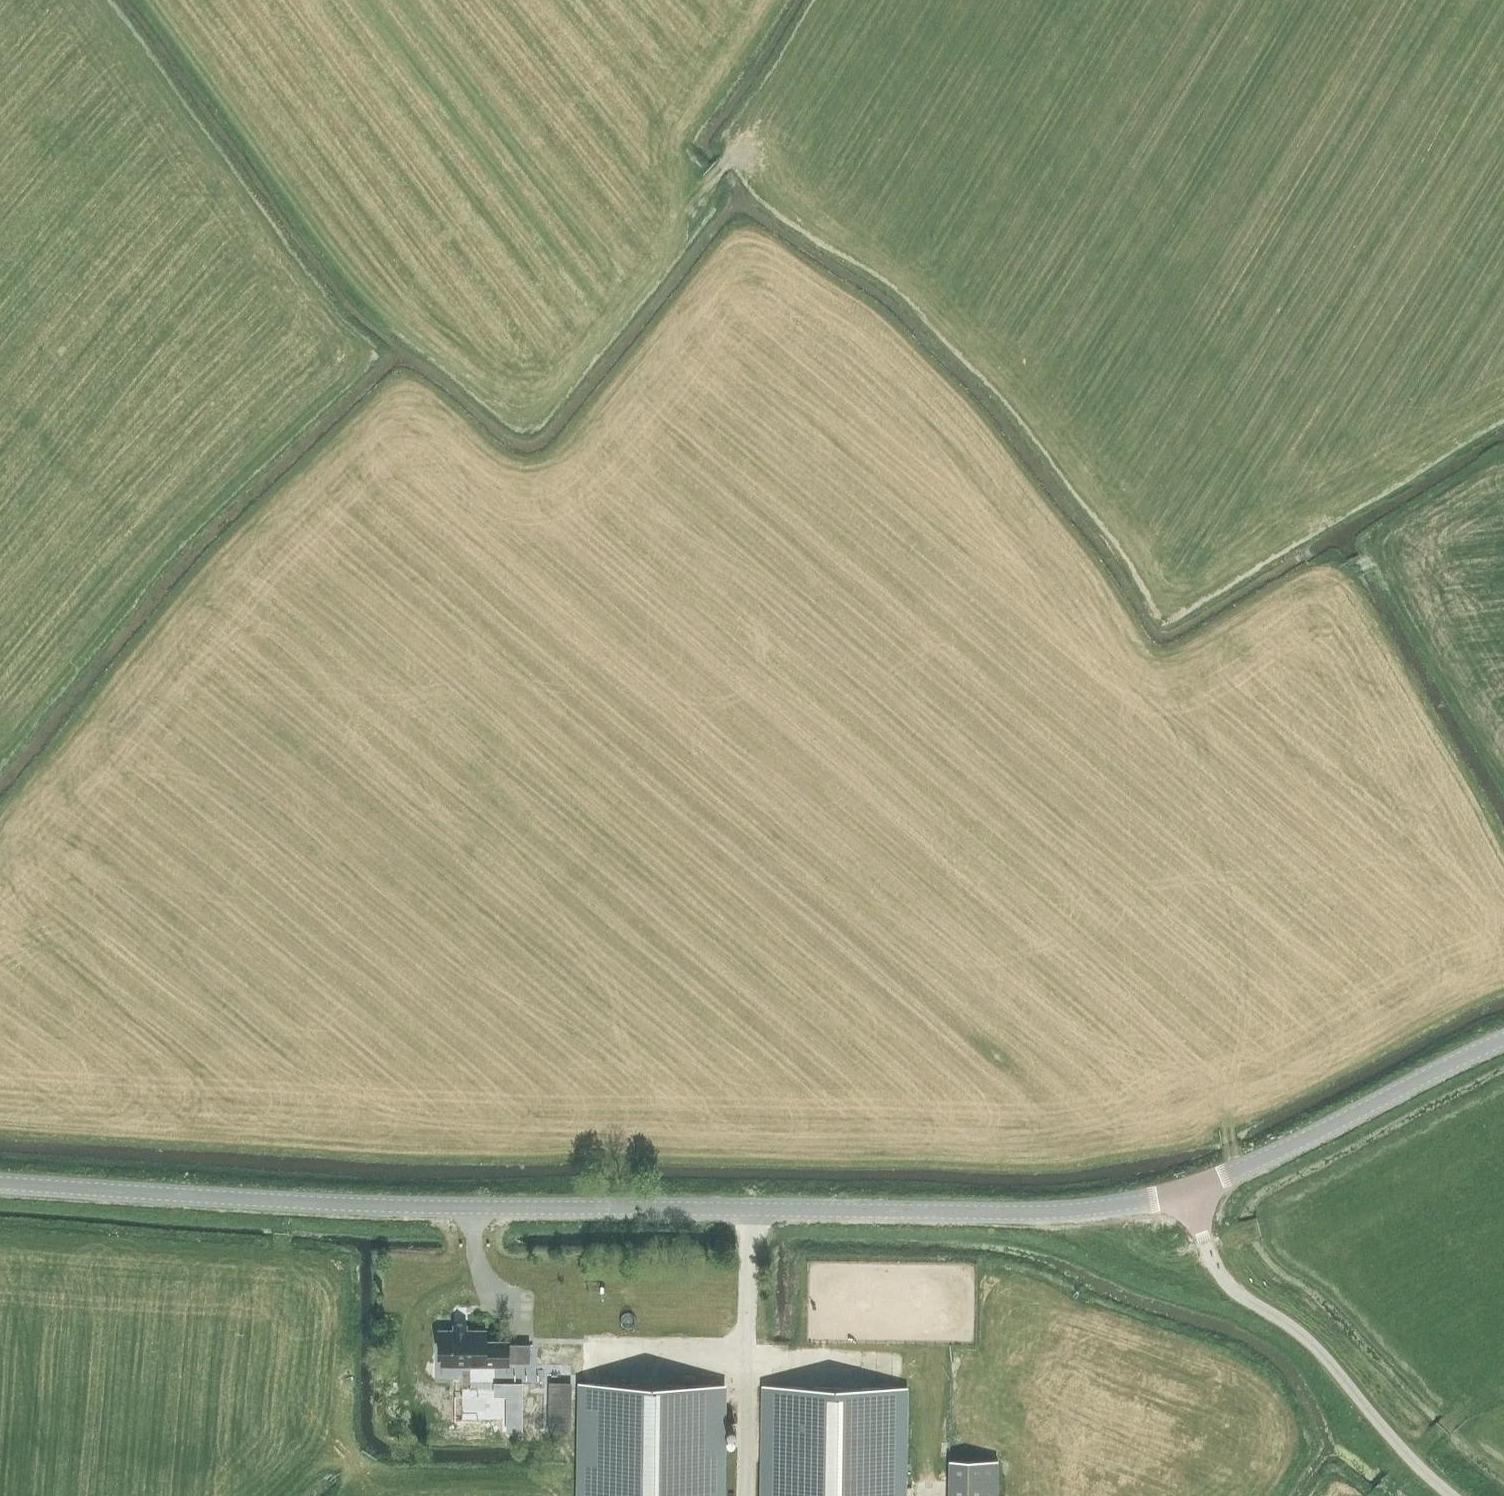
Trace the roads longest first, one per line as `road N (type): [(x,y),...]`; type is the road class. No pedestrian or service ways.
road 1 (tertiary): [(1186,1191),(1035,1211),(473,1206),(0,1181)]
road 2 (unclassified): [(1451,1495),(1385,1433),(1325,1353),(1233,1291),(1186,1191)]
road 3 (tertiary): [(1186,1191),(1503,1039)]

